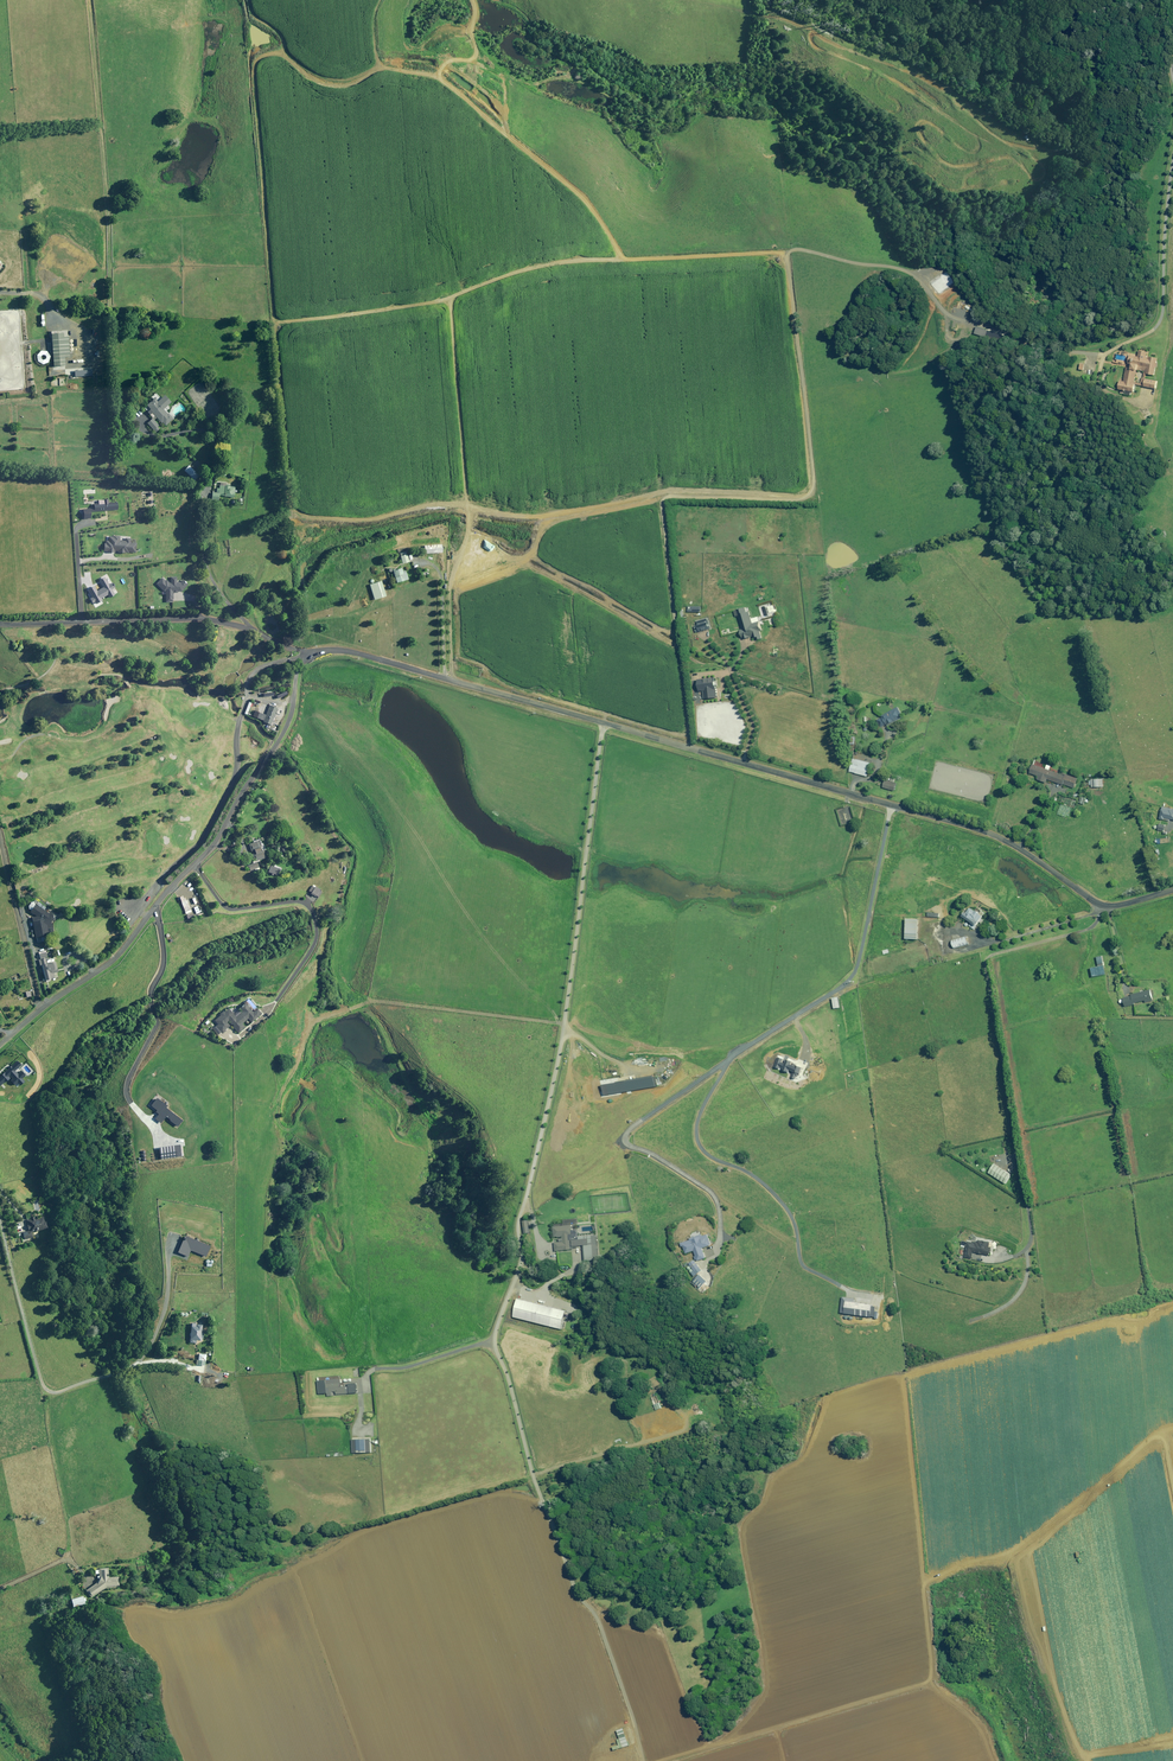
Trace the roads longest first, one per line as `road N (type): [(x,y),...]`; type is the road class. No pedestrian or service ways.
road 1 (unclassified): [(0,1045),(119,954),(214,843),(288,720),(299,664),(312,653),(344,650),(978,830),(1102,905),(1172,890)]
road 2 (track): [(1172,130),(1158,312),(1150,329),(1093,353),(1002,340),(900,269),(791,253),(814,492),(798,500),(664,496),(692,749)]
road 3 (track): [(664,496),(521,527),(472,514),(448,497),(358,521),(295,521),(273,322),(444,299),(557,261),(791,253)]
road 4 (track): [(358,1432),(365,1375),(482,1343),(515,1274),(519,1216),(563,1032),(603,724)]
road 5 (track): [(664,1760),(920,1686),(934,1678),(930,1605),(937,1596),(1015,1558),(1163,1436),(1172,1486)]
road 6 (track): [(719,1246),(714,1205),(704,1192),(628,1148),(626,1136),(840,987),(865,938),(891,805)]
road 7 (track): [(644,1760),(596,1613),(573,1589),(533,1480),(493,1335)]
road 8 (track): [(203,1371),(148,1365),(50,1398),(32,1356),(0,1224)]
road 9 (track): [(299,664),(264,671),(248,687),(234,774),(203,838),(127,912)]
road 10 (track): [(312,653),(204,623),(0,622)]
road 11 (track): [(193,865),(230,910),(309,908),(313,922),(315,939),(304,961),(231,1042)]
road 12 (track): [(0,1589),(67,1558),(70,1527),(47,1422),(50,1398)]
road 13 (track): [(258,634),(207,579),(210,470),(190,433)]
road 14 (track): [(449,680),(449,582),(472,514)]
road 15 (track): [(0,293),(41,297),(73,330),(80,368)]

